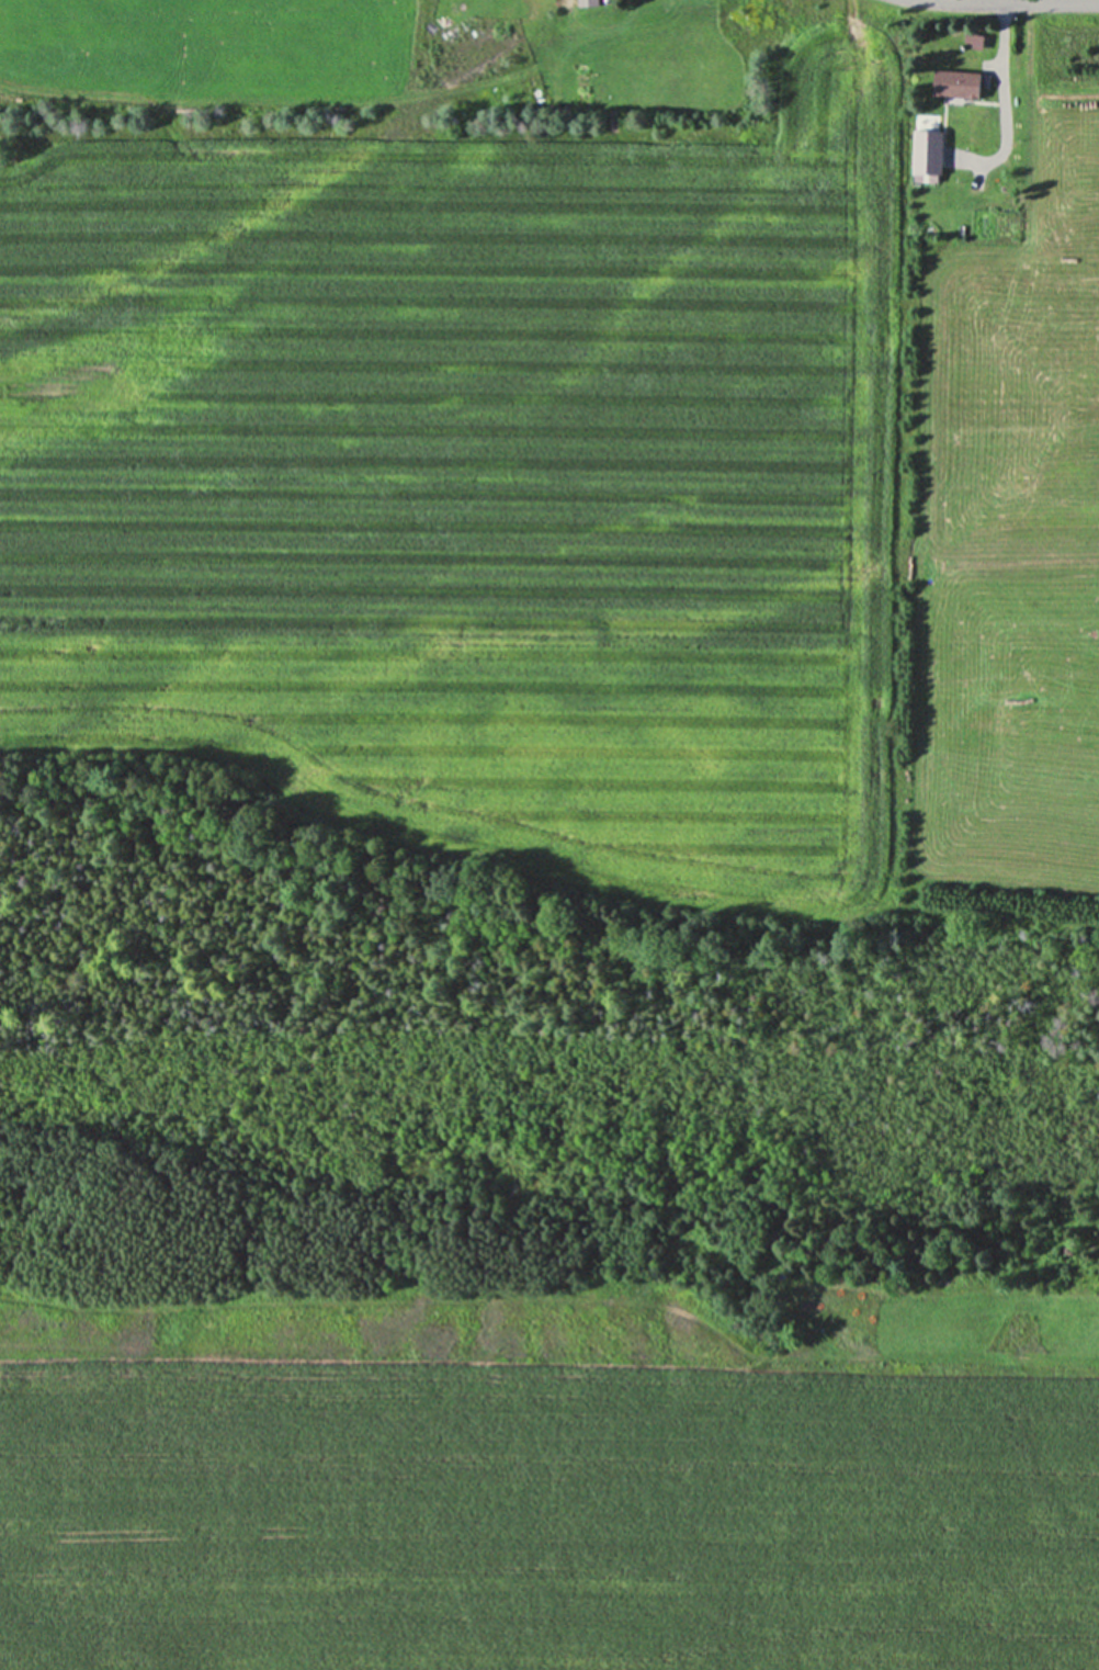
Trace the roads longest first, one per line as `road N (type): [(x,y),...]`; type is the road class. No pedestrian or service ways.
road 1 (residential): [(1098,4),(912,0)]

